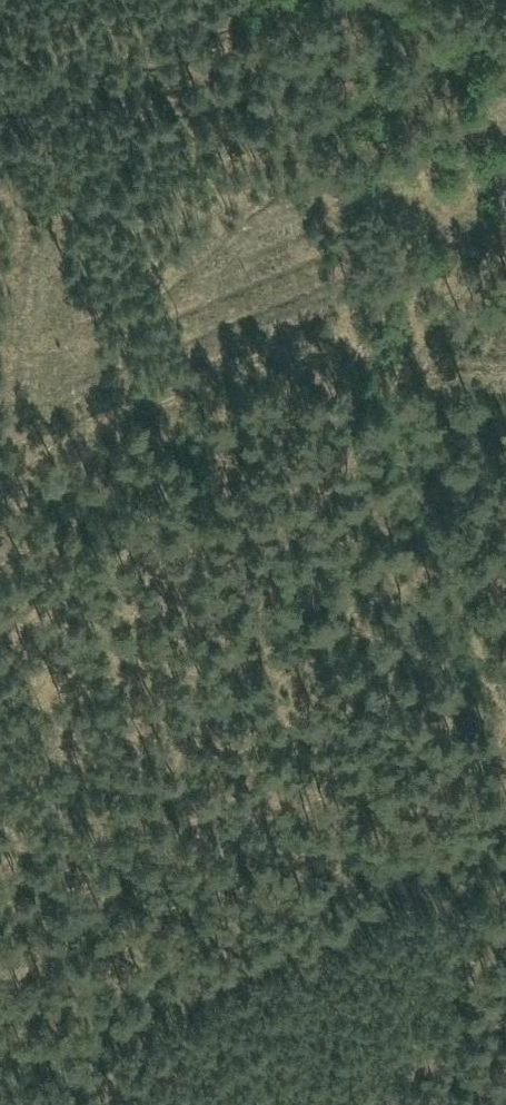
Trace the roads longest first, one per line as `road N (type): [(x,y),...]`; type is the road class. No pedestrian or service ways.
road 1 (track): [(505,523),(453,560),(359,311),(340,201),(259,0)]
road 2 (track): [(359,311),(0,462)]
road 3 (track): [(453,560),(505,706)]

